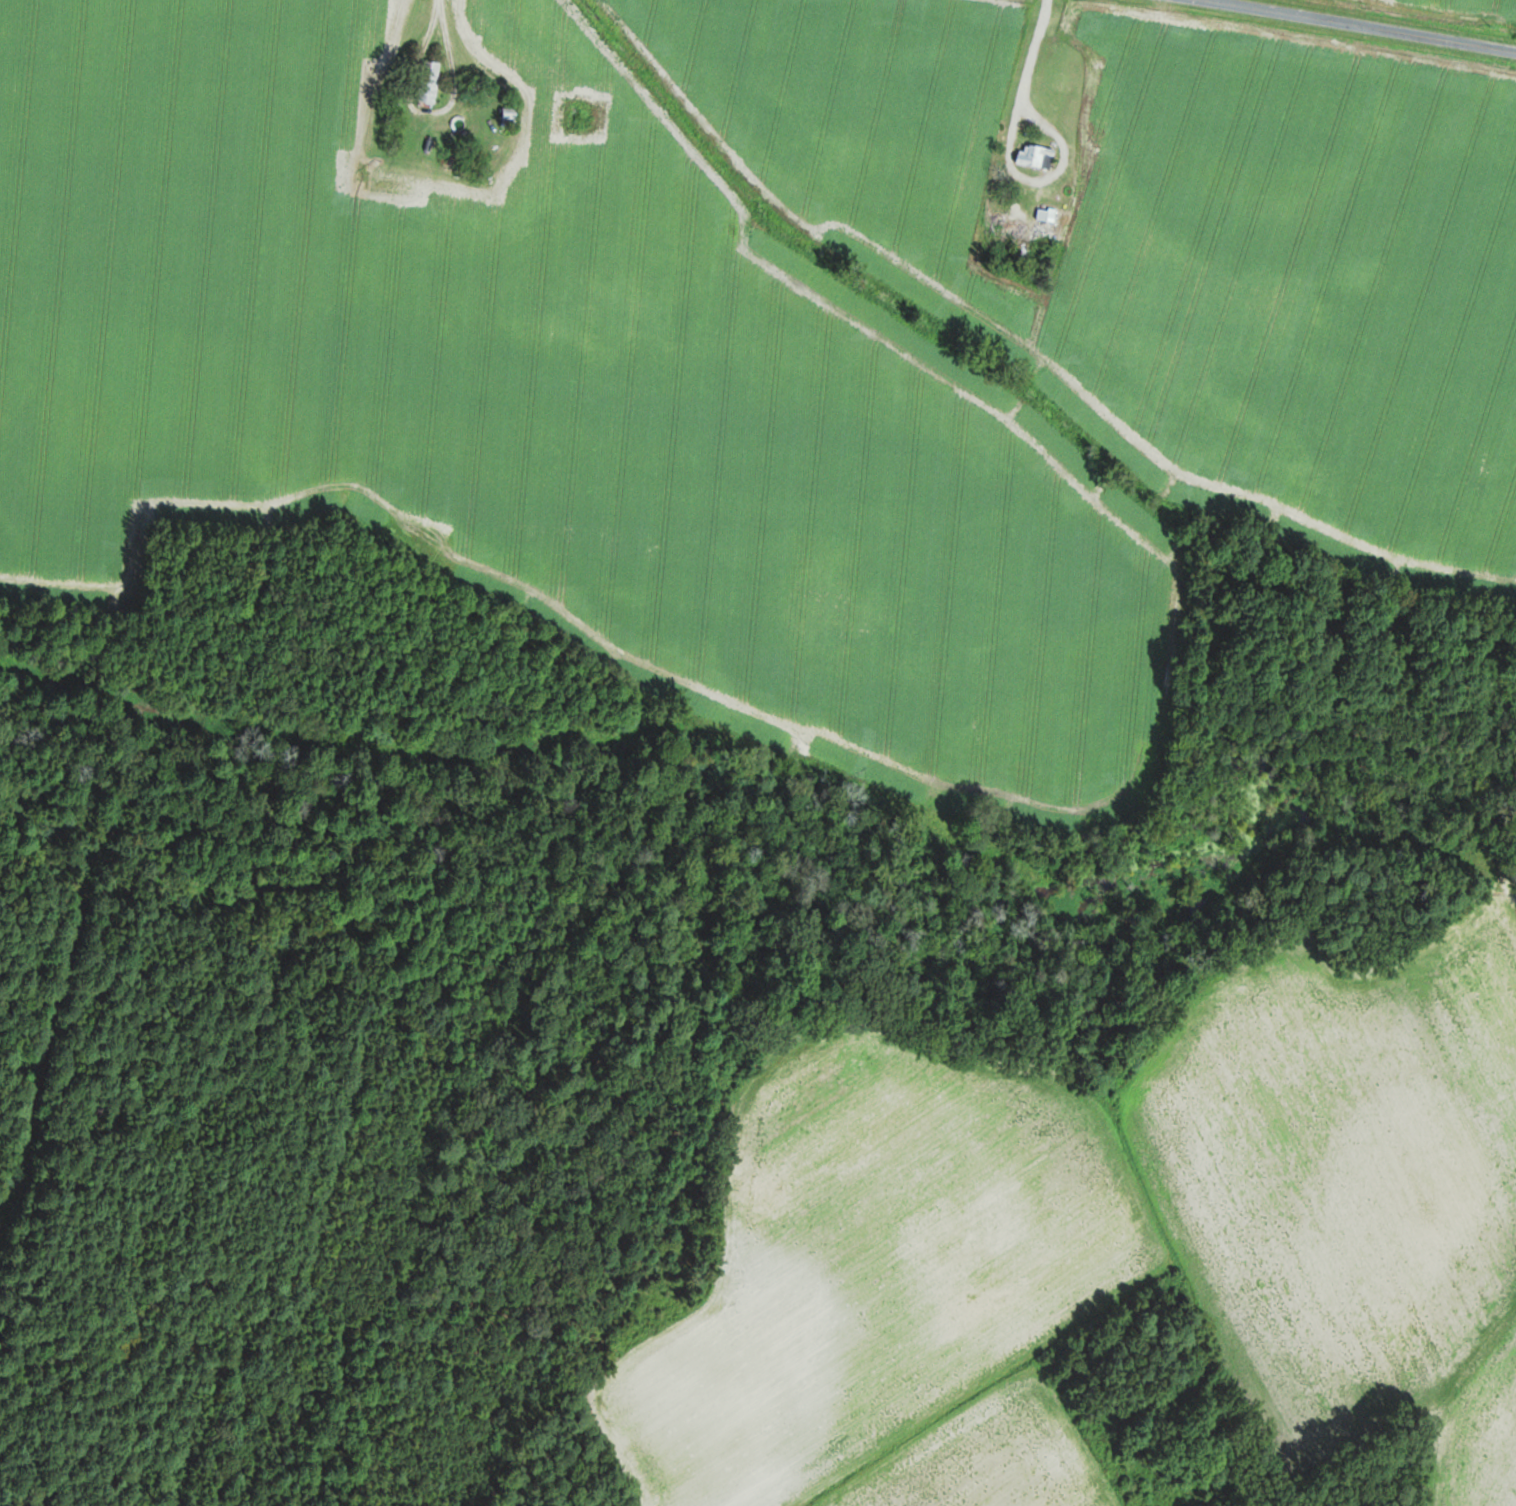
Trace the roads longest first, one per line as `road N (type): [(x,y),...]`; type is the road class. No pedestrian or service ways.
road 1 (residential): [(0,1421),(344,1505)]
road 2 (residential): [(1515,53),(1218,0)]

